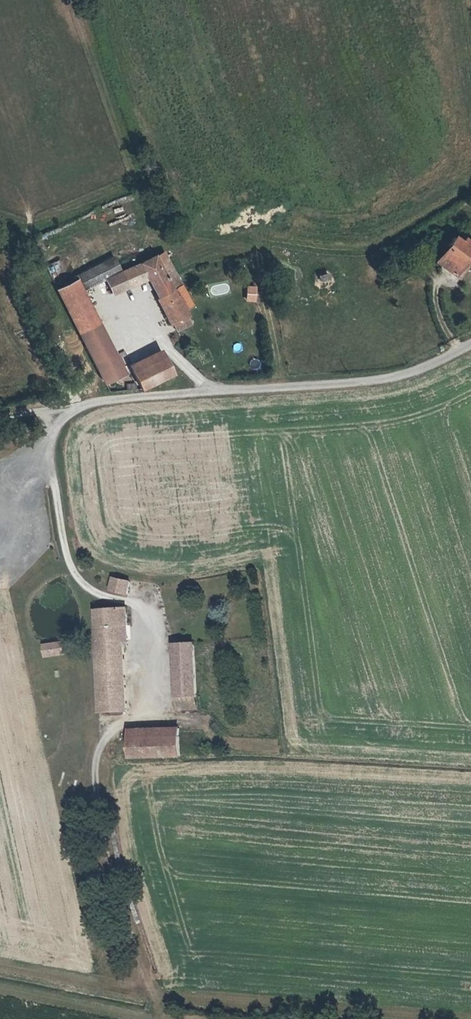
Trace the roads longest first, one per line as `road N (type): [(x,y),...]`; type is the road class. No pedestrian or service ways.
road 1 (unclassified): [(470,348),(394,381),(100,401),(74,412),(51,443),(68,560)]
road 2 (track): [(68,560),(85,583),(141,607),(148,619),(152,701),(114,729),(96,762),(119,860)]

